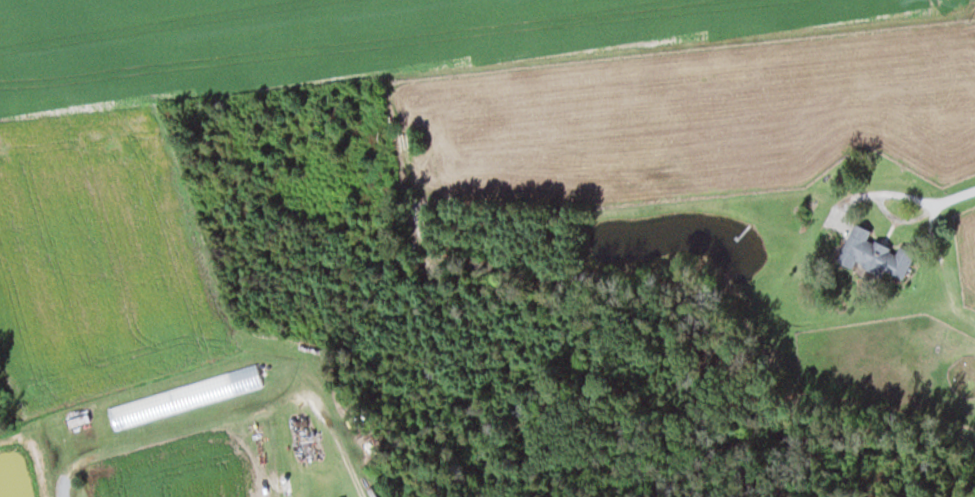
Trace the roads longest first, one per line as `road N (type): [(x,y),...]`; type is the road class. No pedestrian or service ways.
road 1 (residential): [(364,496),(309,378)]

